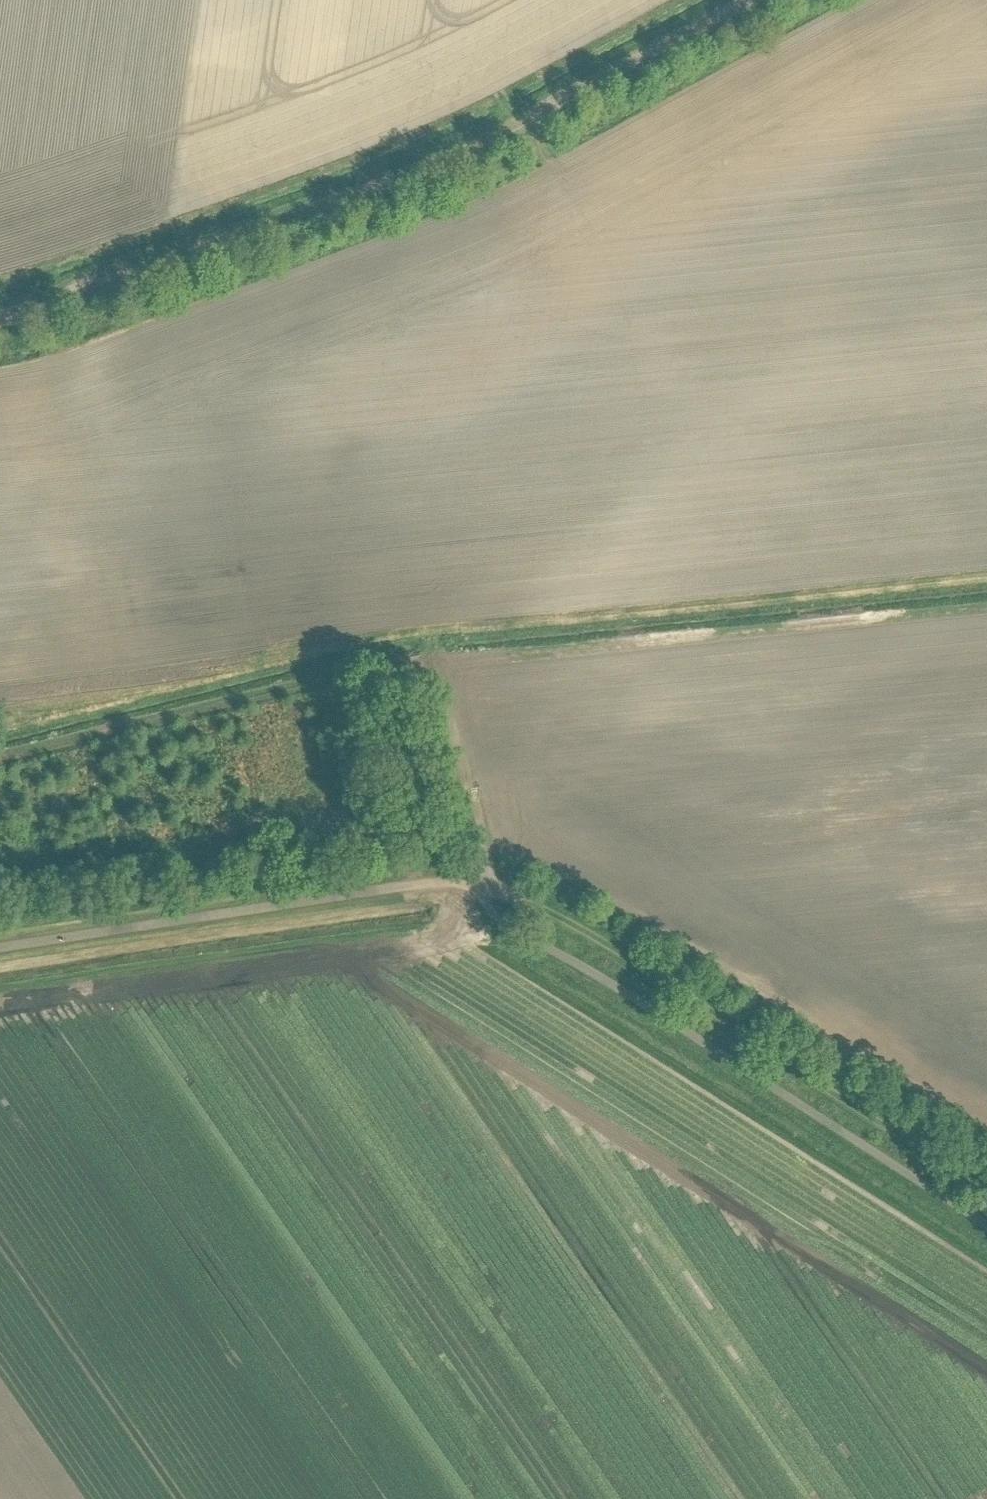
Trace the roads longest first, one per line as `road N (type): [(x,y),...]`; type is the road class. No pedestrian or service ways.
road 1 (track): [(0,314),(119,279),(418,167),(757,0)]
road 2 (track): [(986,1189),(618,950),(477,877)]
road 3 (unclassified): [(0,947),(477,877)]

